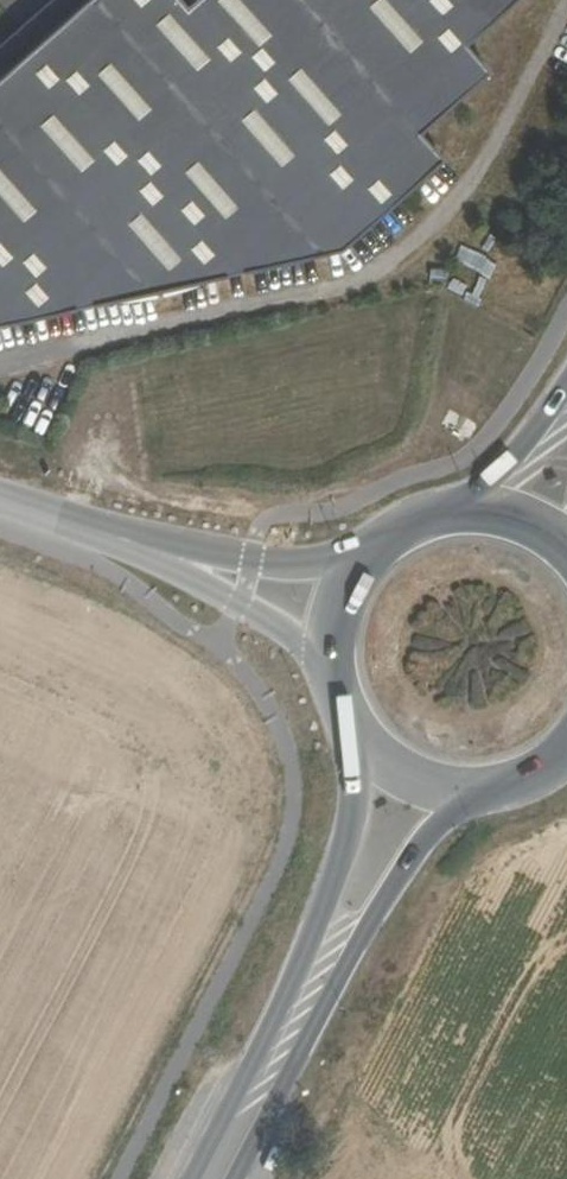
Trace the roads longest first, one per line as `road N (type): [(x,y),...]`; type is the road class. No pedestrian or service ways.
road 1 (primary): [(236,1178),(418,846),(452,810),(517,783)]
road 2 (primary): [(347,723),(355,789),(347,845),(276,1018),(192,1178)]
road 3 (unclassified): [(153,552),(292,639),(332,688)]
road 4 (unclassified): [(364,556),(252,568),(153,552)]
road 5 (primary): [(566,383),(494,482),(430,516)]
road 6 (primary): [(347,723),(372,754),(441,789),(517,783)]
road 7 (unclassified): [(153,552),(0,489)]
road 8 (primary): [(566,552),(507,516),(430,516)]
road 9 (primary): [(364,556),(331,618),(332,688)]

